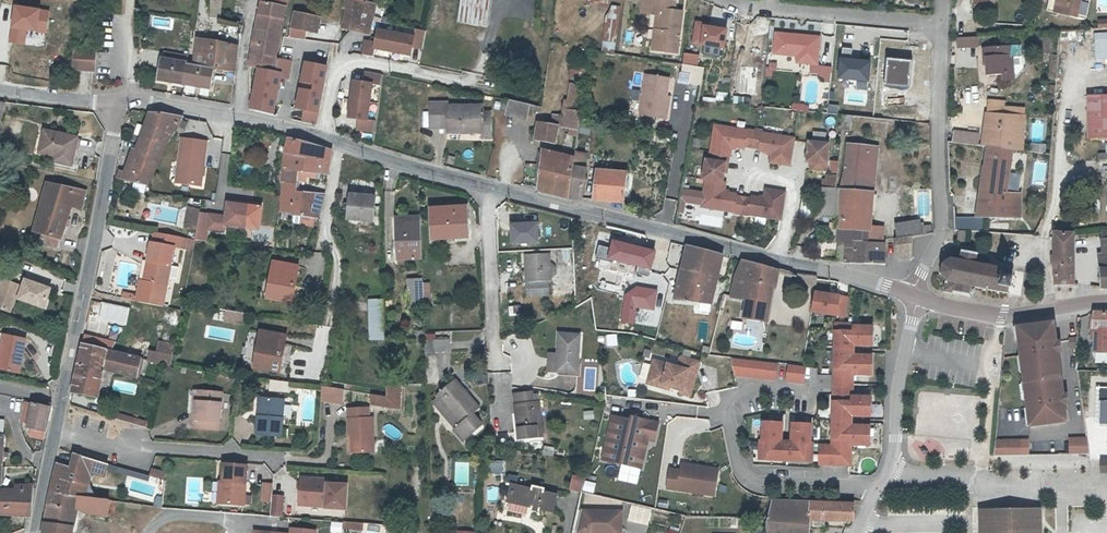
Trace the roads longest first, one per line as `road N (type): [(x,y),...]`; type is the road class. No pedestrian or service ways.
road 1 (residential): [(913,294),(486,185)]
road 2 (unclassified): [(119,107),(61,399)]
road 3 (residential): [(942,25),(941,226),(913,294)]
road 4 (residential): [(278,457),(149,449),(57,422)]
road 5 (residential): [(876,490),(766,487),(745,465),(732,415),(707,413)]
road 6 (residential): [(733,0),(942,25)]
road 7 (residential): [(876,490),(892,453),(913,294)]
road 8 (residential): [(1106,300),(1002,316),(913,294)]
road 9 (residential): [(324,139),(338,68),(361,63),(457,83)]
road 10 (residential): [(497,359),(486,185)]
road 11 (residential): [(486,185),(342,145)]

